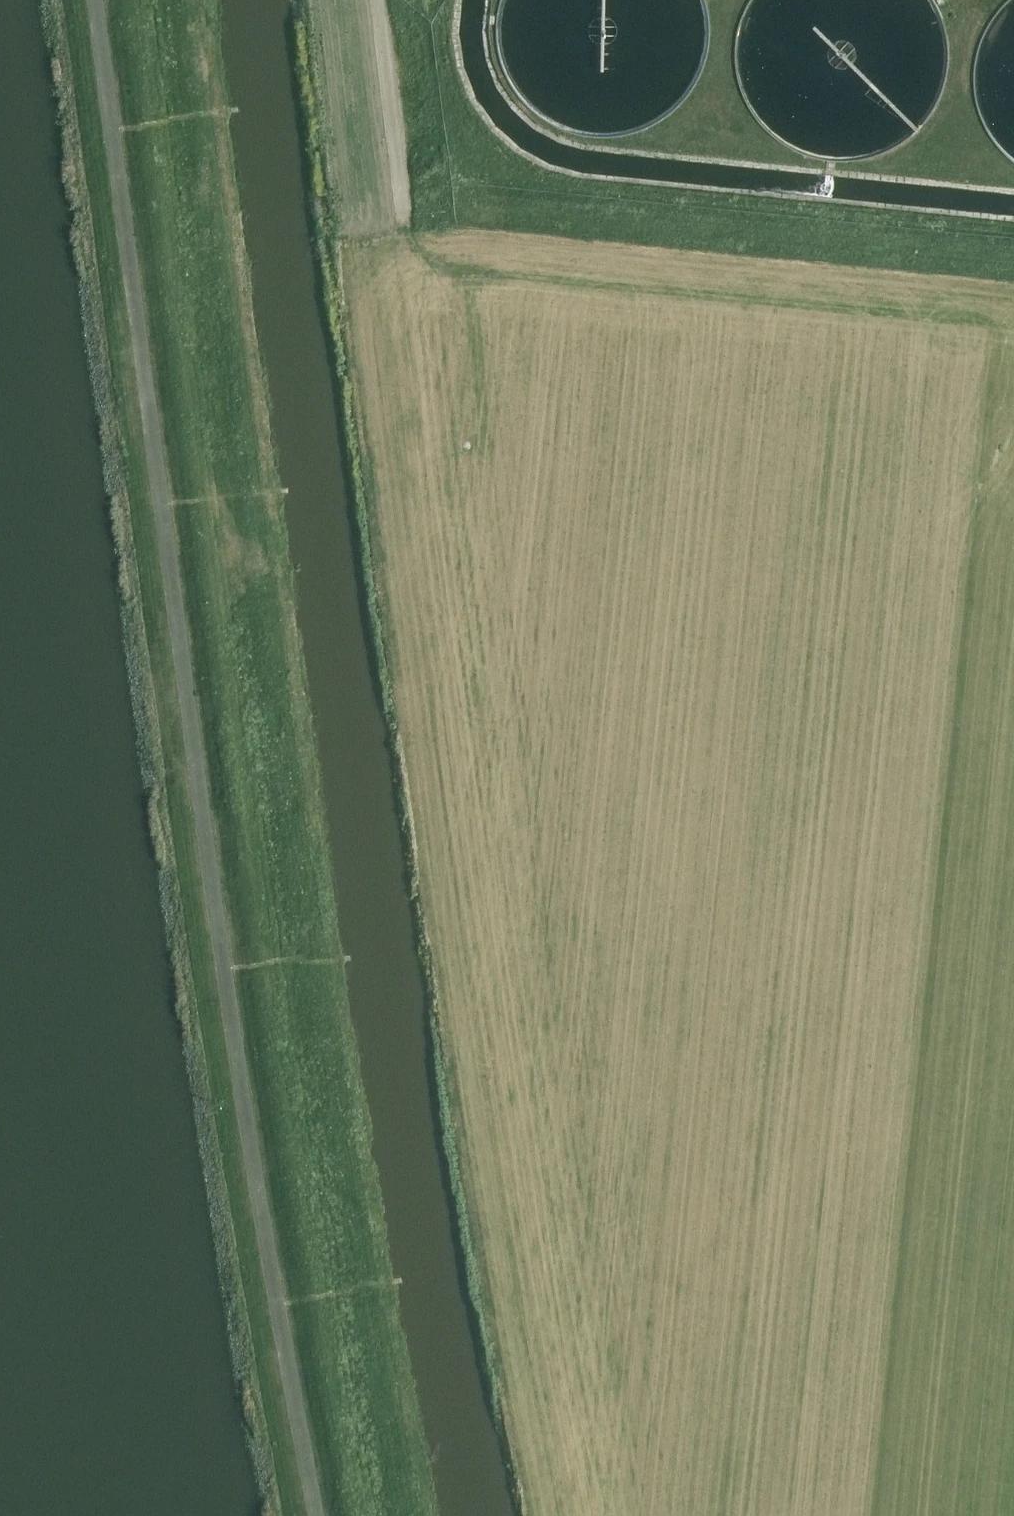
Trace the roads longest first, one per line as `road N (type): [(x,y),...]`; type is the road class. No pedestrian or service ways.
road 1 (unclassified): [(315,1515),(247,1110),(88,0)]
road 2 (unclassified): [(405,212),(378,0)]

